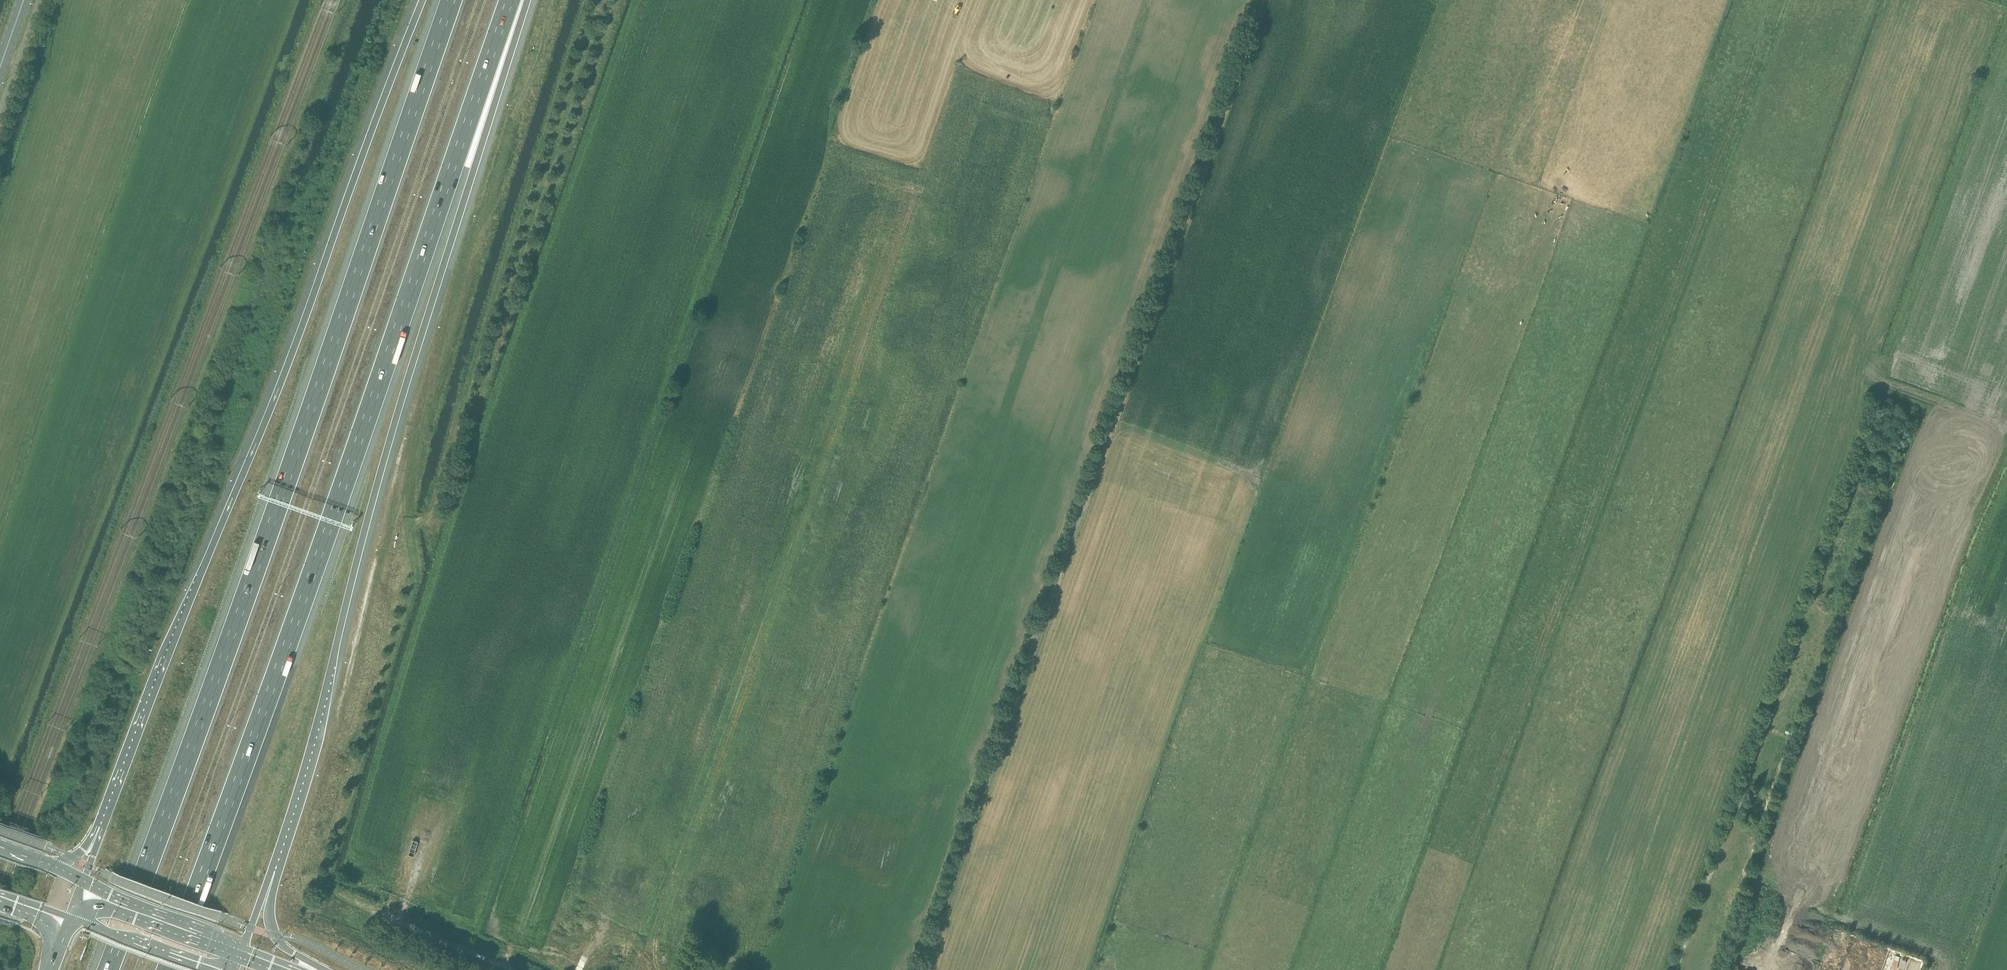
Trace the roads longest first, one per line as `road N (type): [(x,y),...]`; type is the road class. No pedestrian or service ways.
road 1 (track): [(509,969),(341,897),(329,888),(327,871),(411,593),(405,537),(446,497),(507,318),(561,116),(583,51),(597,46),(618,0)]
road 2 (motorway): [(453,0),(108,969)]
road 3 (motorway): [(167,969),(511,0)]
road 4 (motorway): [(269,876),(517,0)]
road 5 (motorway): [(424,0),(104,828)]
road 6 (primary): [(243,947),(82,884)]
road 7 (primary): [(69,917),(214,969)]

